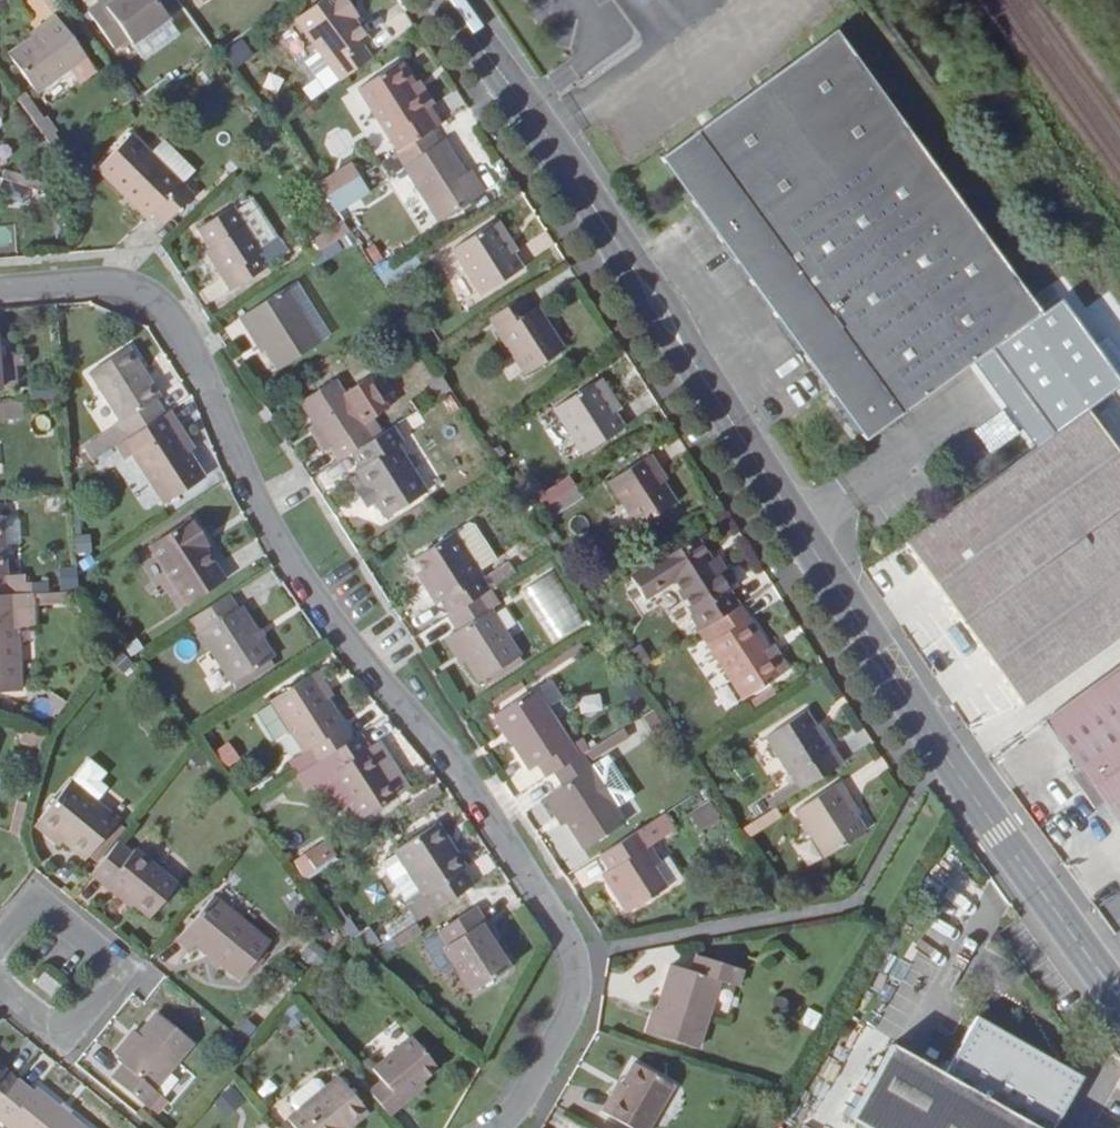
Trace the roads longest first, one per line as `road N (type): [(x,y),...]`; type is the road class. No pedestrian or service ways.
road 1 (unclassified): [(445,0),(579,182),(944,756),(1119,1002)]
road 2 (residential): [(0,290),(112,284),(141,292),(178,323),(297,572),(483,803),(578,953),(580,986),(568,1022),(500,1127)]
road 3 (residential): [(0,977),(69,1034),(125,966),(36,893)]

